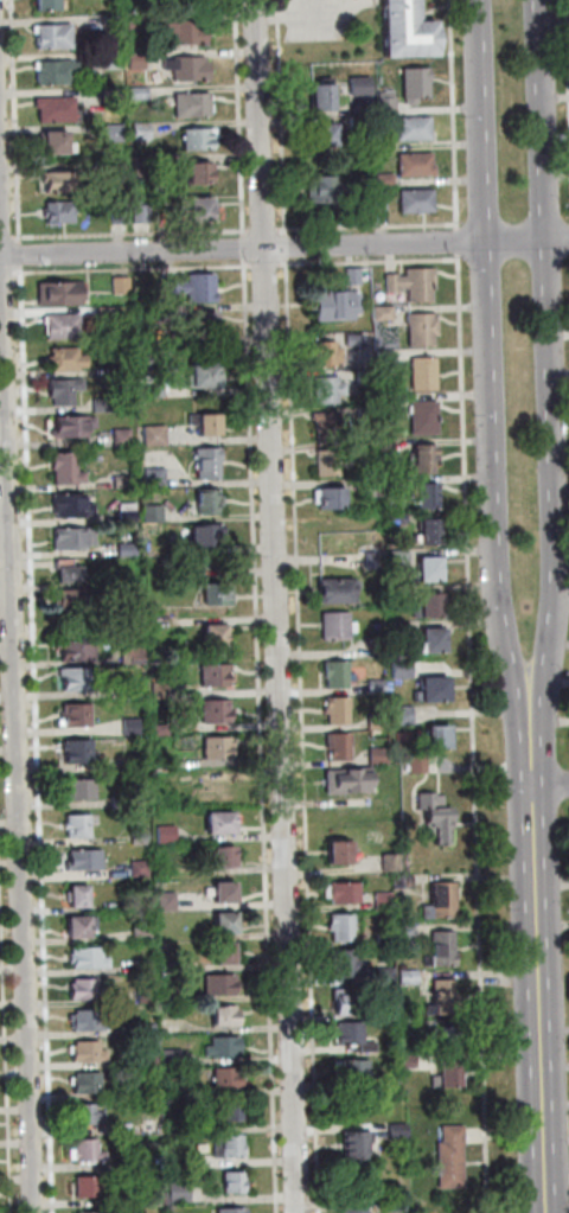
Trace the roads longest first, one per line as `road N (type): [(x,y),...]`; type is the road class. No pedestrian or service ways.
road 1 (residential): [(298,1212),(256,0)]
road 2 (residential): [(35,1212),(0,122)]
road 3 (secondary): [(480,0),(501,601),(535,697)]
road 4 (secondary): [(535,697),(551,641),(556,567),(535,0)]
road 5 (residential): [(568,240),(0,256)]
road 6 (secondary): [(535,697),(547,1212)]

